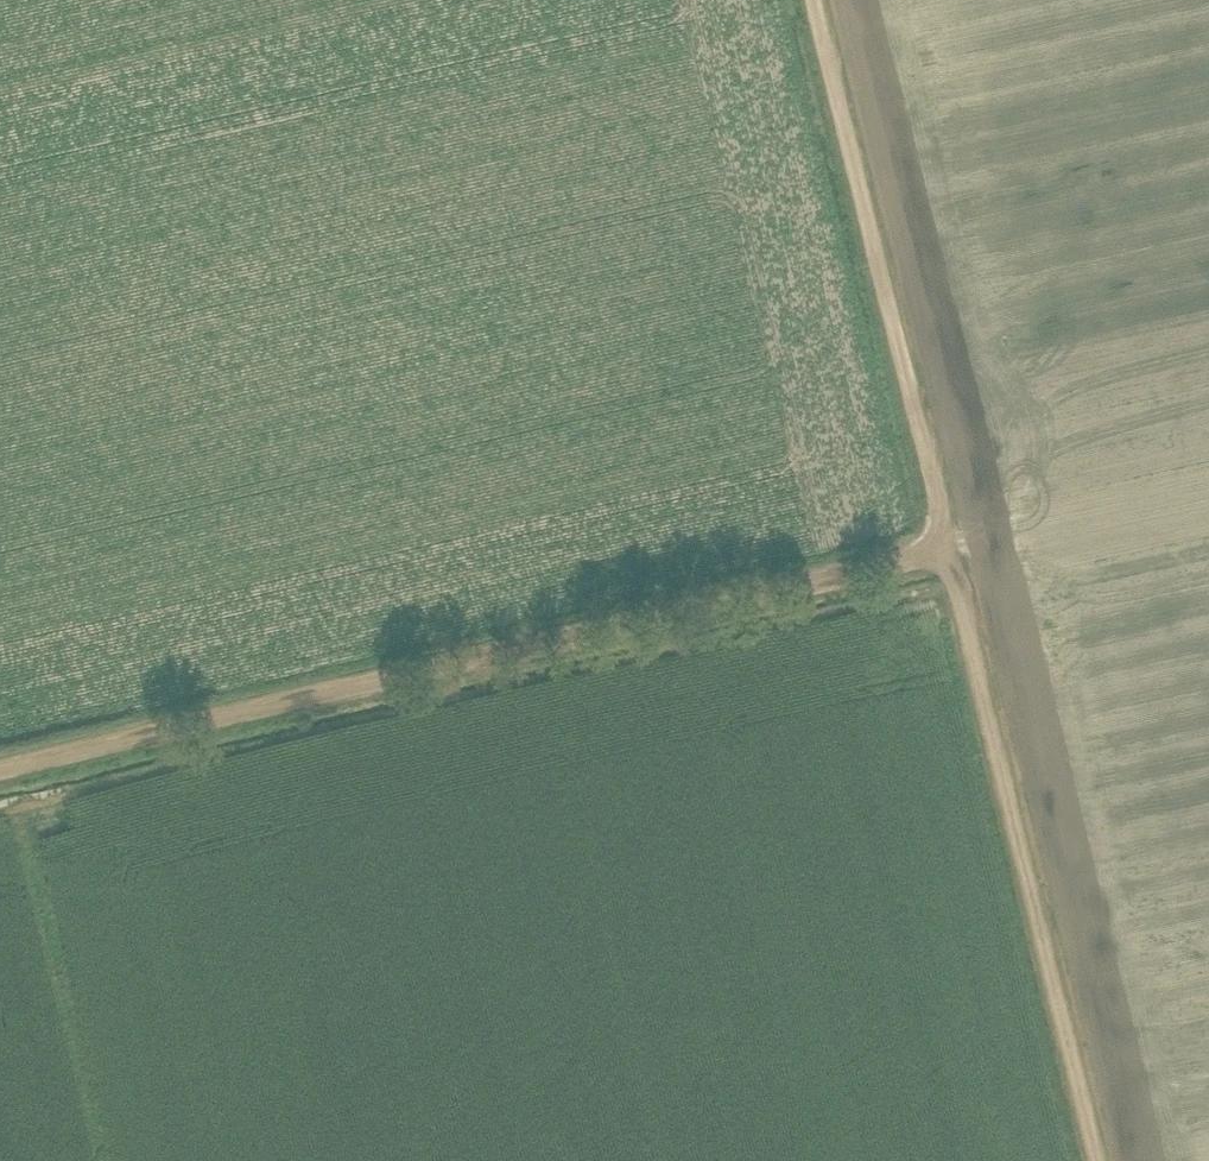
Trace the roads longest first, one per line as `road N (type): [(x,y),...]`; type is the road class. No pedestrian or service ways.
road 1 (track): [(811,0),(1099,1160)]
road 2 (track): [(949,555),(0,780)]

